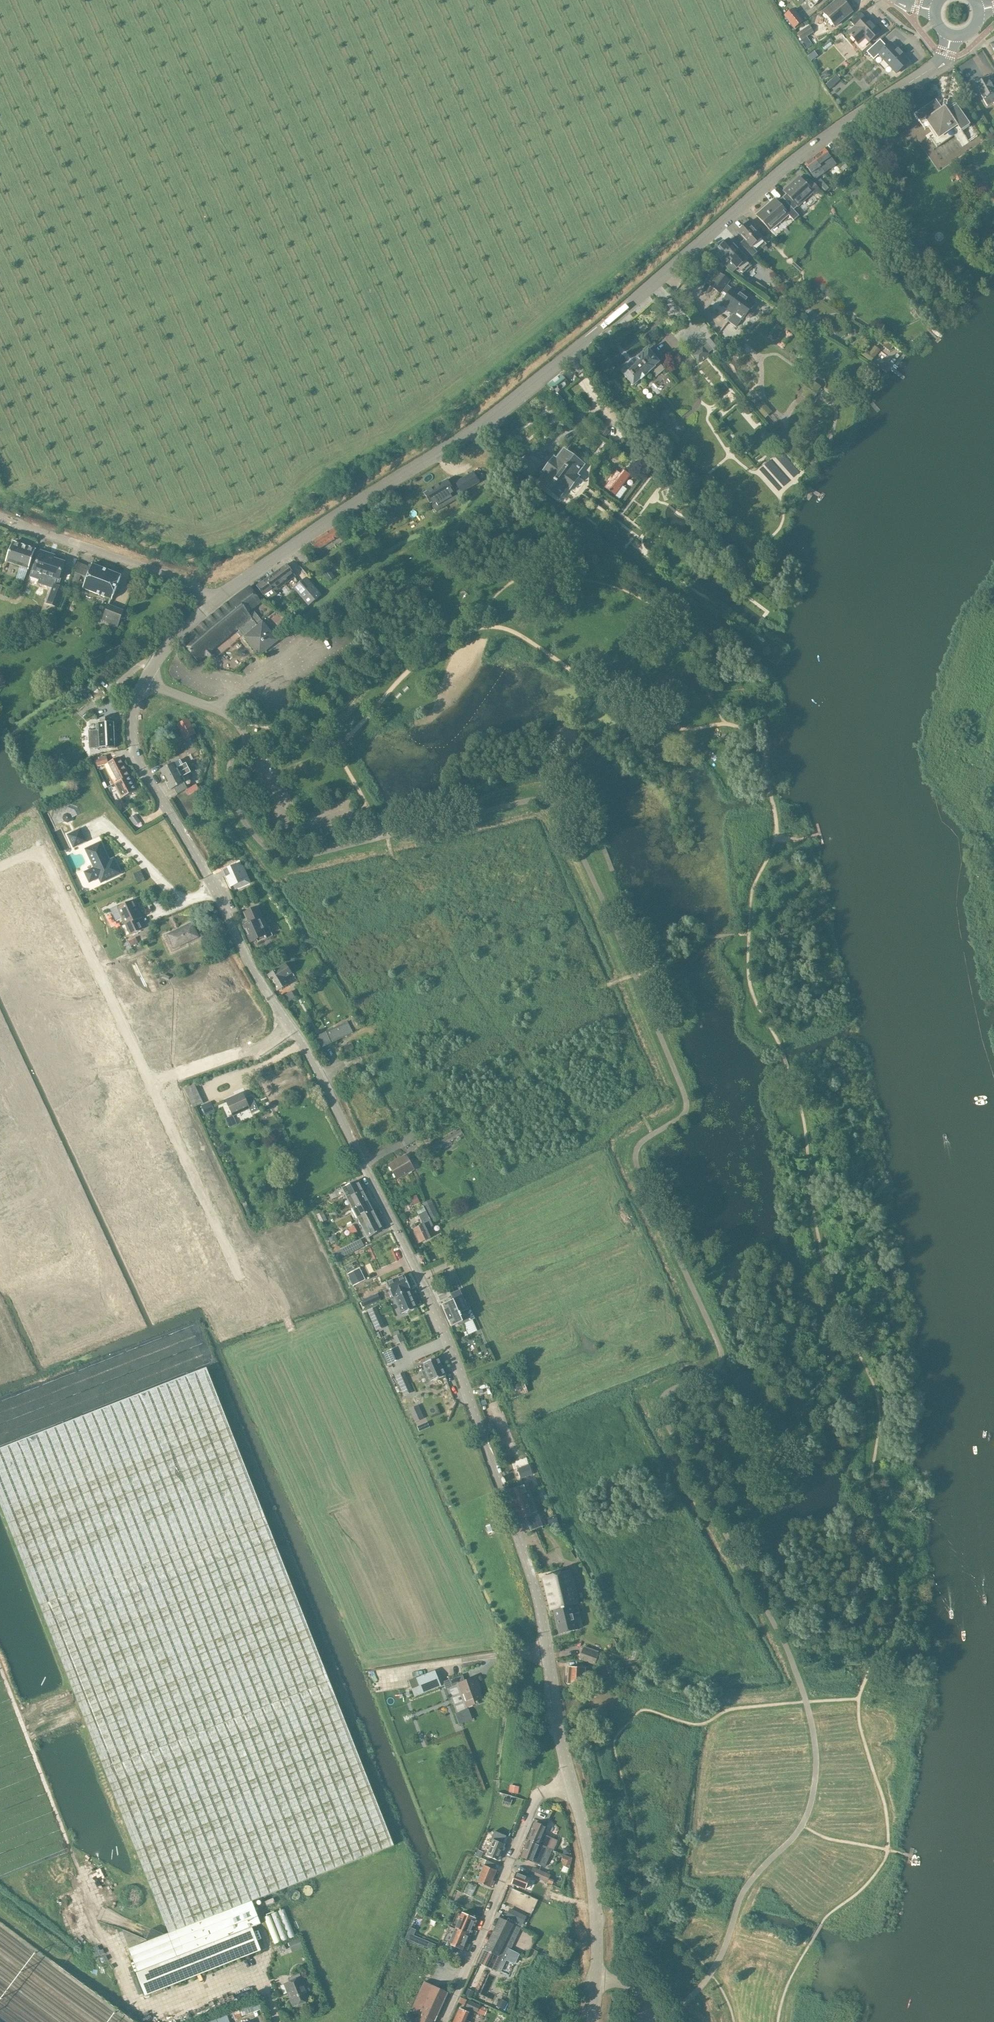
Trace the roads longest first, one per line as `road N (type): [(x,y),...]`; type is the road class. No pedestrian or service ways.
road 1 (unclassified): [(287,1026),(319,1076),(461,1379),(528,1573),(571,1786)]
road 2 (unclassified): [(829,136),(503,410),(213,602)]
road 3 (unclassified): [(142,682),(131,732),(139,766),(287,1026)]
road 4 (unclassified): [(0,869),(41,852),(150,1084)]
road 5 (unclassified): [(442,2021),(534,1804),(571,1786)]
road 6 (unclassified): [(150,1084),(242,1281),(279,1313)]
road 7 (residential): [(23,527),(183,580),(213,602)]
road 8 (unclassified): [(571,1786),(595,1904),(598,1978)]
road 9 (unclassified): [(829,136),(944,60),(952,35)]
road 10 (unclassified): [(287,1026),(267,1044),(150,1084)]

